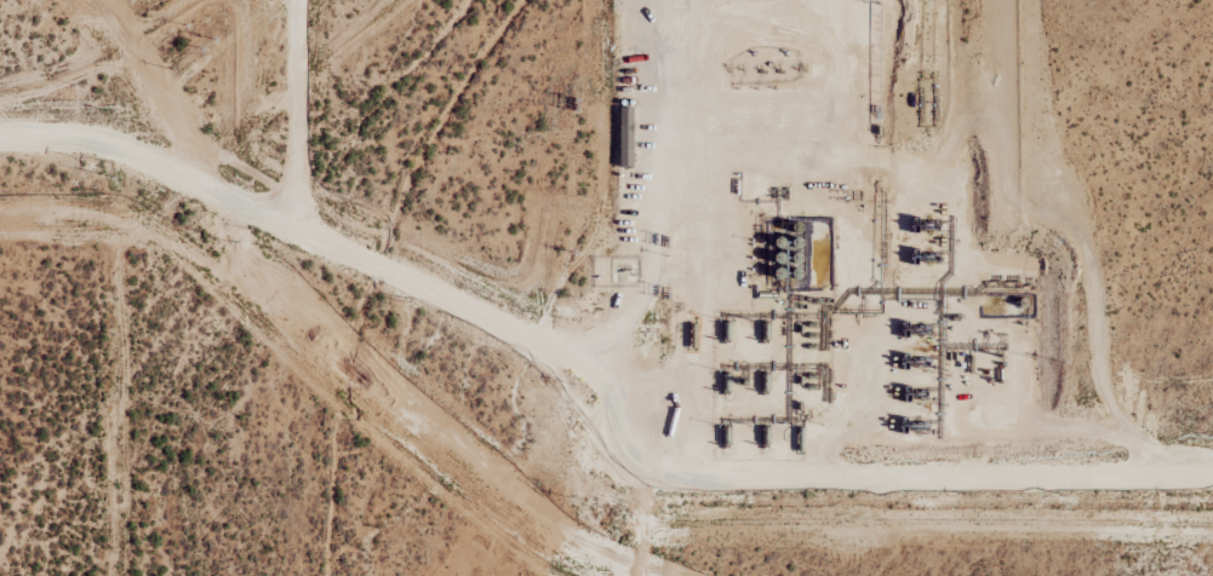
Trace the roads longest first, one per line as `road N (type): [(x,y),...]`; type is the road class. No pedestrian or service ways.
road 1 (residential): [(648,472),(631,433),(618,347),(559,336),(376,258),(285,207),(171,123),(0,128)]
road 2 (residential): [(1082,466),(648,472)]
road 3 (residential): [(296,0),(285,207)]
road 4 (residential): [(1212,466),(1082,466)]

